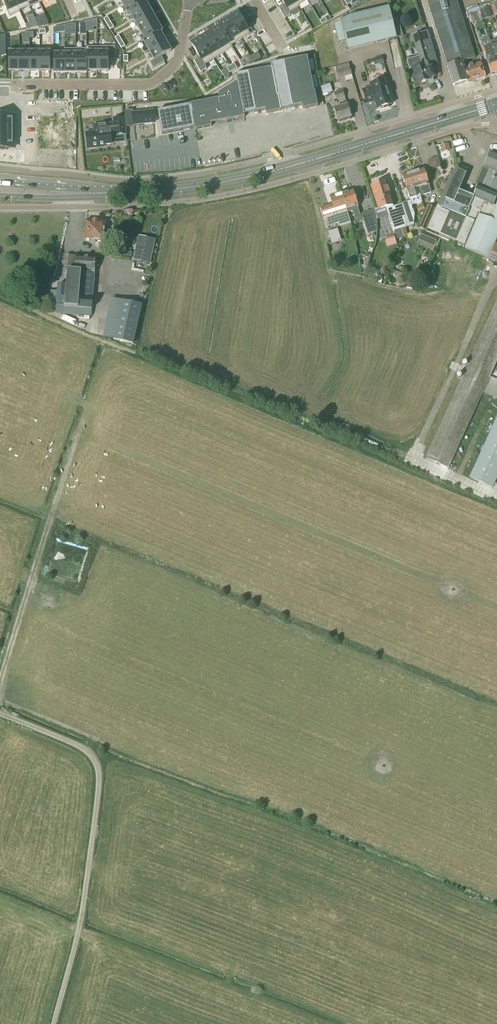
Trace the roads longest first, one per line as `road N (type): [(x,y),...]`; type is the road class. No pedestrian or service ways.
road 1 (primary): [(117,194),(215,185),(496,105)]
road 2 (track): [(0,713),(86,748),(99,767),(90,880),(56,1023)]
road 3 (residential): [(11,84),(149,85),(181,57),(189,0)]

